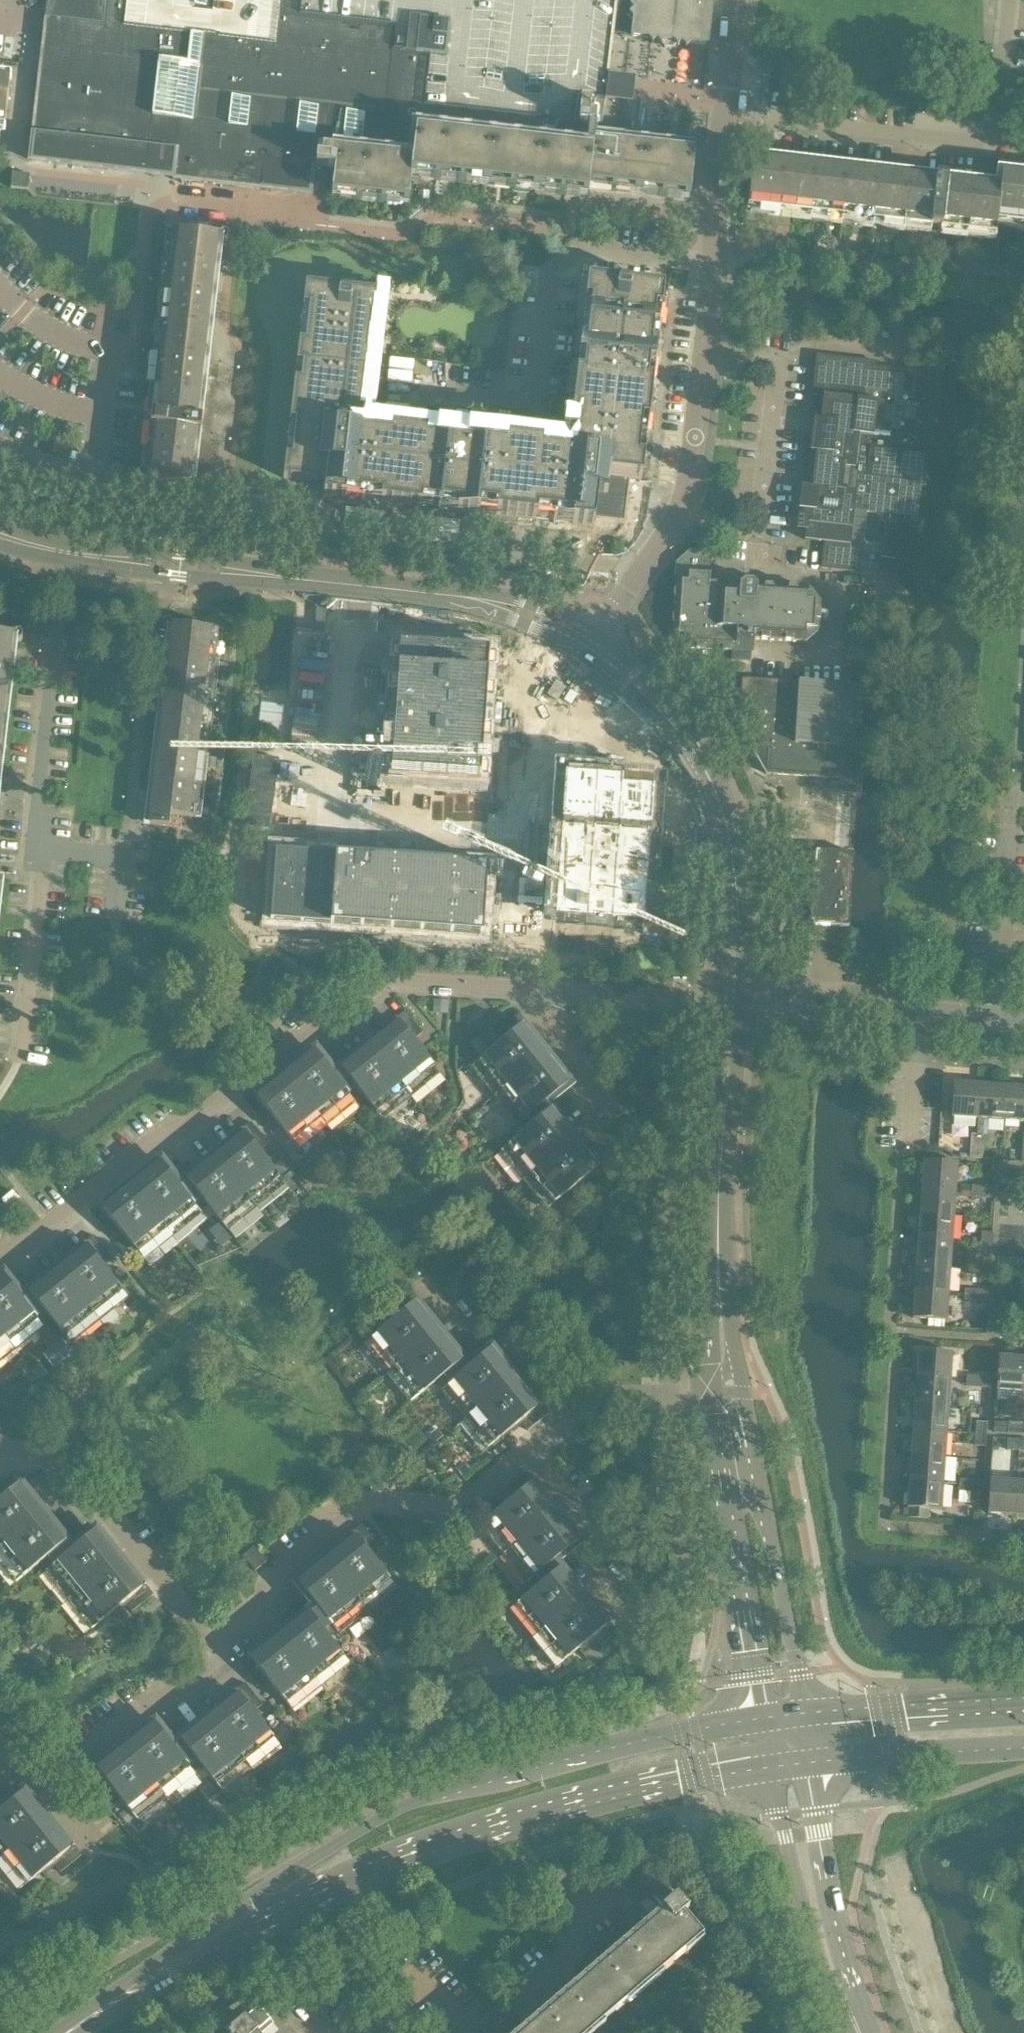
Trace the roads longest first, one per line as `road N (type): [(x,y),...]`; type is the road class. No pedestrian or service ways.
road 1 (secondary): [(764,1720),(695,1730),(410,1802),(269,1885),(93,2016)]
road 2 (secondary): [(93,2016),(390,1861),(680,1777),(771,1762)]
road 3 (residential): [(599,635),(681,507),(692,469),(737,0)]
road 4 (residential): [(0,1251),(28,1242),(160,1135),(192,1122),(356,997),(390,984),(525,992)]
road 5 (residential): [(211,1639),(370,1499),(460,1503),(601,1393),(711,1394)]
road 6 (residential): [(444,2032),(473,2009),(513,2008),(568,1962),(573,1925),(669,1841),(693,1846),(759,1923),(796,2032)]
road 7 (residential): [(21,1059),(46,850),(63,578)]
road 8 (tertiary): [(711,1394),(764,1720)]
road 9 (tertiary): [(803,1714),(742,1393)]
road 10 (residential): [(211,1639),(110,1512),(83,1497),(53,1460),(0,1446)]
road 11 (unclassified): [(771,1762),(814,1949),(832,1998),(852,2020)]
road 12 (unclassified): [(852,2020),(808,1757)]
road 13 (tertiary): [(722,1345),(720,1115)]
road 14 (residential): [(45,1783),(142,1706),(209,1668),(211,1639)]
road 15 (tertiary): [(269,576),(494,603)]
road 16 (residential): [(993,135),(918,142),(769,126)]
road 17 (residential): [(993,1024),(1011,803)]
road 18 (secondary): [(1023,1698),(803,1714)]
road 19 (secondary): [(808,1757),(1023,1750)]
road 20 (residential): [(525,992),(718,1004)]
road 21 (tertiary): [(735,895),(714,791),(672,721)]
road 22 (tertiary): [(269,576),(197,557),(96,558)]
road 23 (tertiary): [(96,558),(195,579),(269,576)]
road 24 (residential): [(913,1019),(741,1007)]
road 25 (residential): [(525,992),(616,1107)]
road 26 (residential): [(993,135),(1006,0)]
road 27 (residential): [(905,1153),(913,1019)]

